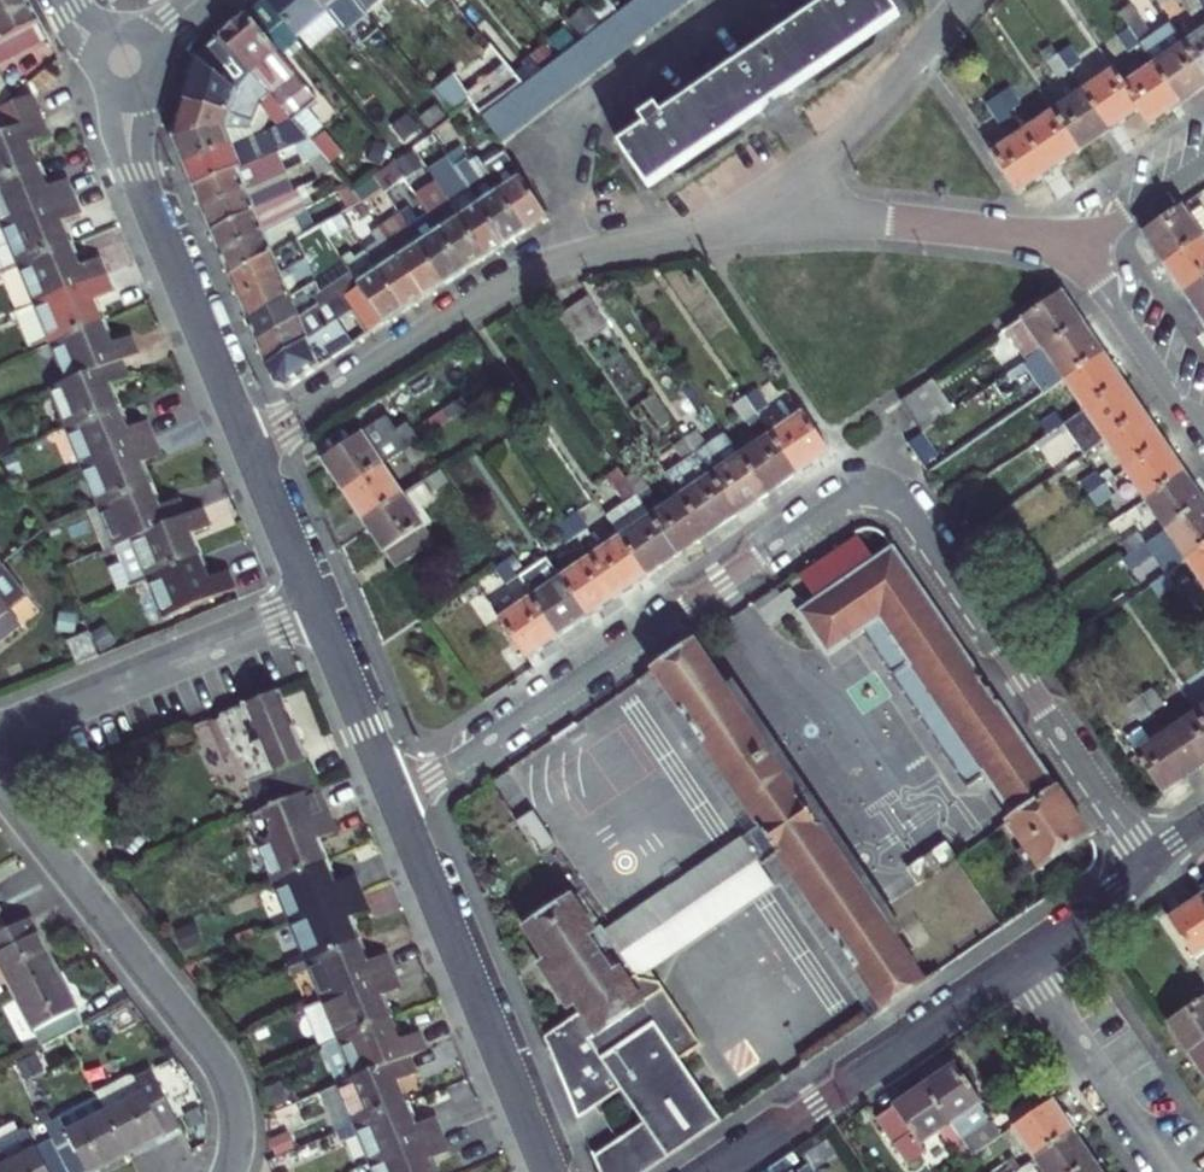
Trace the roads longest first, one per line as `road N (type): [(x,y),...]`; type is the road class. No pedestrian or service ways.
road 1 (residential): [(1149,865),(899,501),(876,490),(838,499),(395,803)]
road 2 (residential): [(227,1171),(236,1120),(225,1074),(0,784)]
road 3 (residential): [(127,65),(124,131),(133,169),(248,449)]
road 4 (residential): [(395,803),(548,1171)]
road 5 (residential): [(248,449),(493,290),(577,256)]
road 6 (residential): [(720,1171),(1023,965)]
road 7 (residential): [(0,733),(312,605)]
road 8 (residential): [(721,0),(587,105),(565,171),(577,256)]
road 9 (residential): [(739,214),(927,225),(1059,246)]
road 10 (residential): [(739,214),(845,133),(961,0)]
road 11 (residential): [(1023,965),(1162,1171)]
road 12 (residential): [(1059,246),(1104,281),(1203,431)]
road 13 (residential): [(312,605),(395,803)]
road 14 (residential): [(1203,151),(1059,246)]
road 15 (residential): [(248,449),(312,605)]
road 16 (residential): [(577,256),(739,214)]
road 17 (residential): [(1023,965),(1149,865)]

